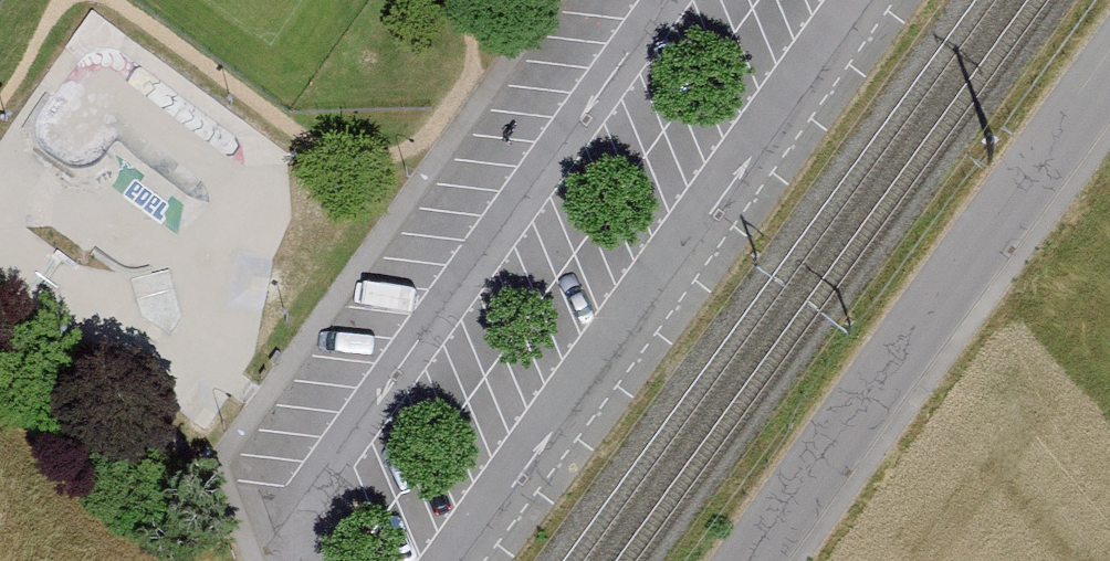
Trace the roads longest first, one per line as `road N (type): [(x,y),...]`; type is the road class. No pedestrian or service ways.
road 1 (residential): [(455,560),(862,0)]
road 2 (residential): [(665,0),(286,524)]
road 3 (unclassified): [(769,560),(1109,93)]

